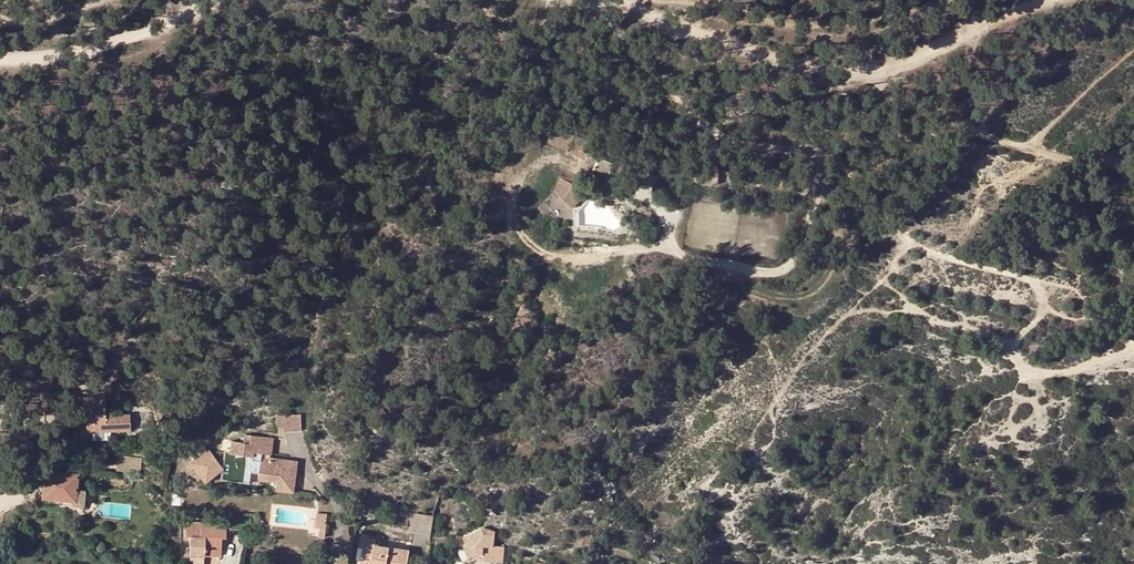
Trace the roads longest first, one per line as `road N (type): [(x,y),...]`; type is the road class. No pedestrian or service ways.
road 1 (track): [(600,0),(703,123),(830,170),(923,250),(1033,280),(1048,300),(1019,354),(1025,369),(1047,377),(1133,353)]
road 2 (track): [(1060,0),(918,57),(843,70),(797,65),(609,0)]
road 3 (track): [(210,0),(89,50),(0,57)]

